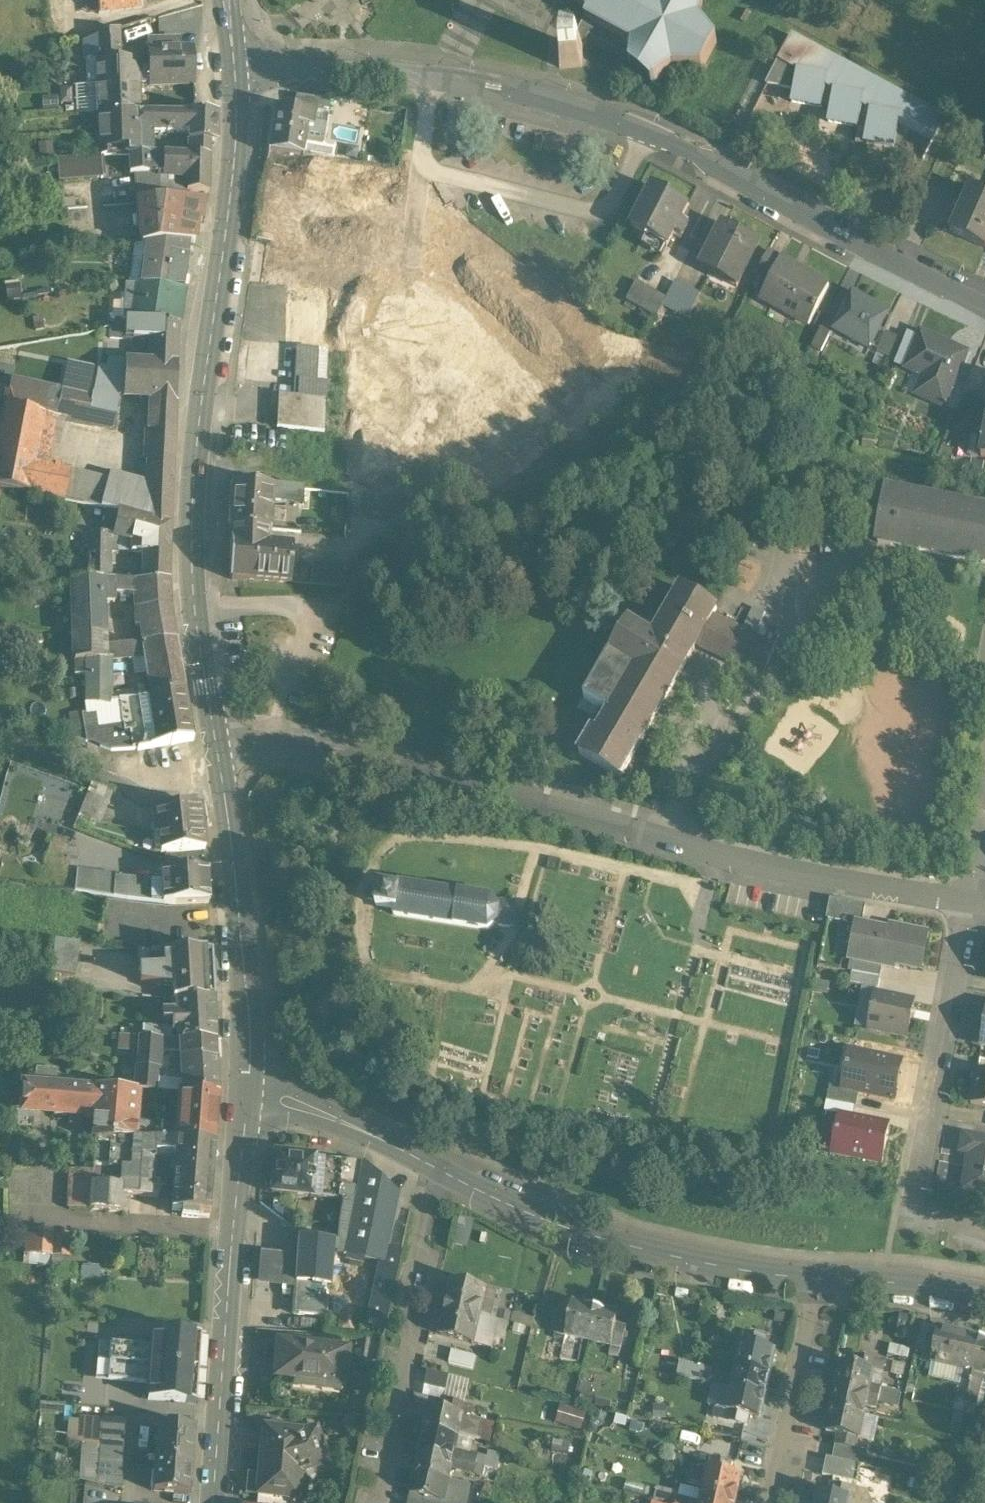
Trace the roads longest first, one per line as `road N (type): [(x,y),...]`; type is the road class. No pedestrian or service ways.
road 1 (residential): [(984,301),(655,134),(514,86),(428,69),(234,68)]
road 2 (residential): [(215,753),(264,748),(321,756),(750,865),(971,905)]
road 3 (secondary): [(215,753),(192,578),(196,455),(231,162),(234,68)]
road 4 (secondary): [(212,1502),(245,1097)]
road 5 (residential): [(819,1277),(638,1248),(509,1205),(442,1171)]
road 6 (secondary): [(245,1097),(239,925),(215,753)]
road 7 (residential): [(442,1171),(403,1316),(416,1341),(381,1502)]
road 8 (residential): [(910,1216),(971,905)]
road 9 (residential): [(819,1277),(768,1502)]
road 10 (residential): [(442,1171),(343,1122),(245,1097)]
road 11 (residential): [(984,1294),(819,1277)]

